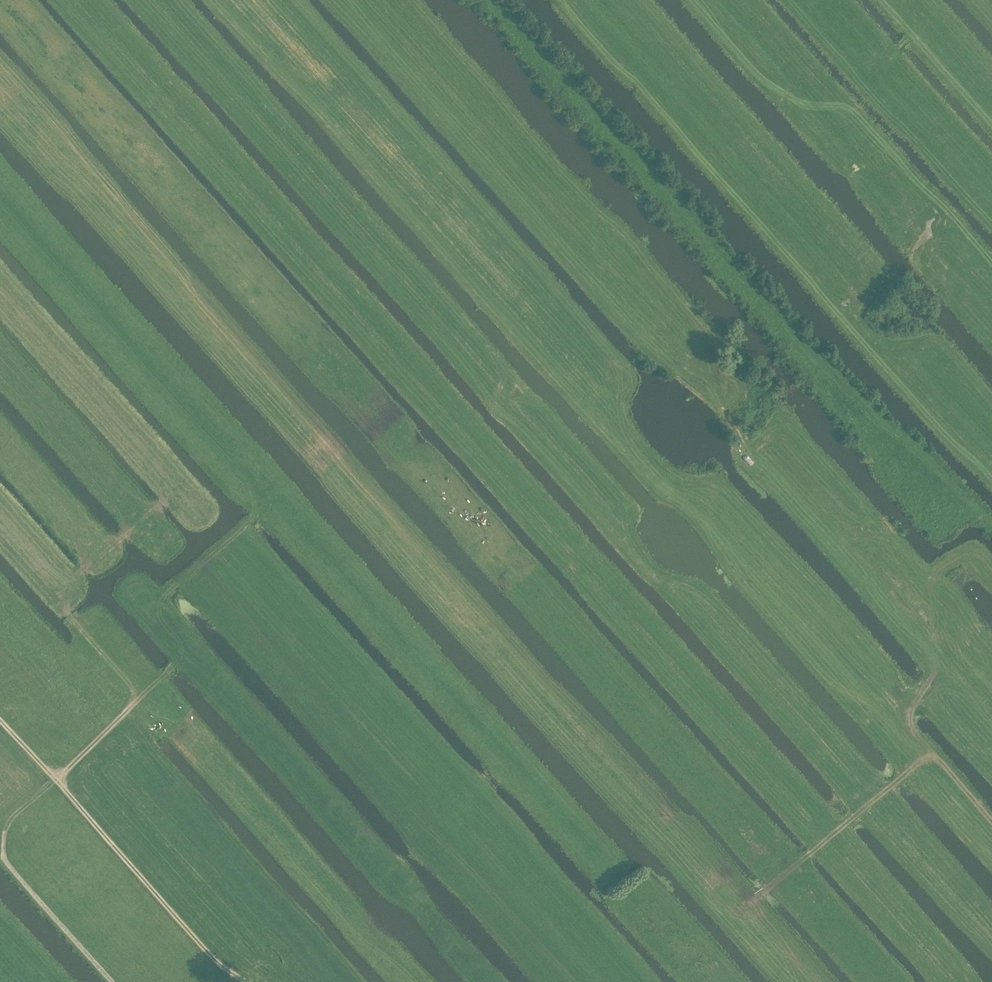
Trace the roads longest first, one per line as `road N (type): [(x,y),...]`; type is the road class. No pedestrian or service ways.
road 1 (track): [(113,981),(6,862),(6,833),(172,666)]
road 2 (track): [(245,981),(0,717)]
road 3 (track): [(991,820),(912,726),(935,668),(930,651),(897,614)]

